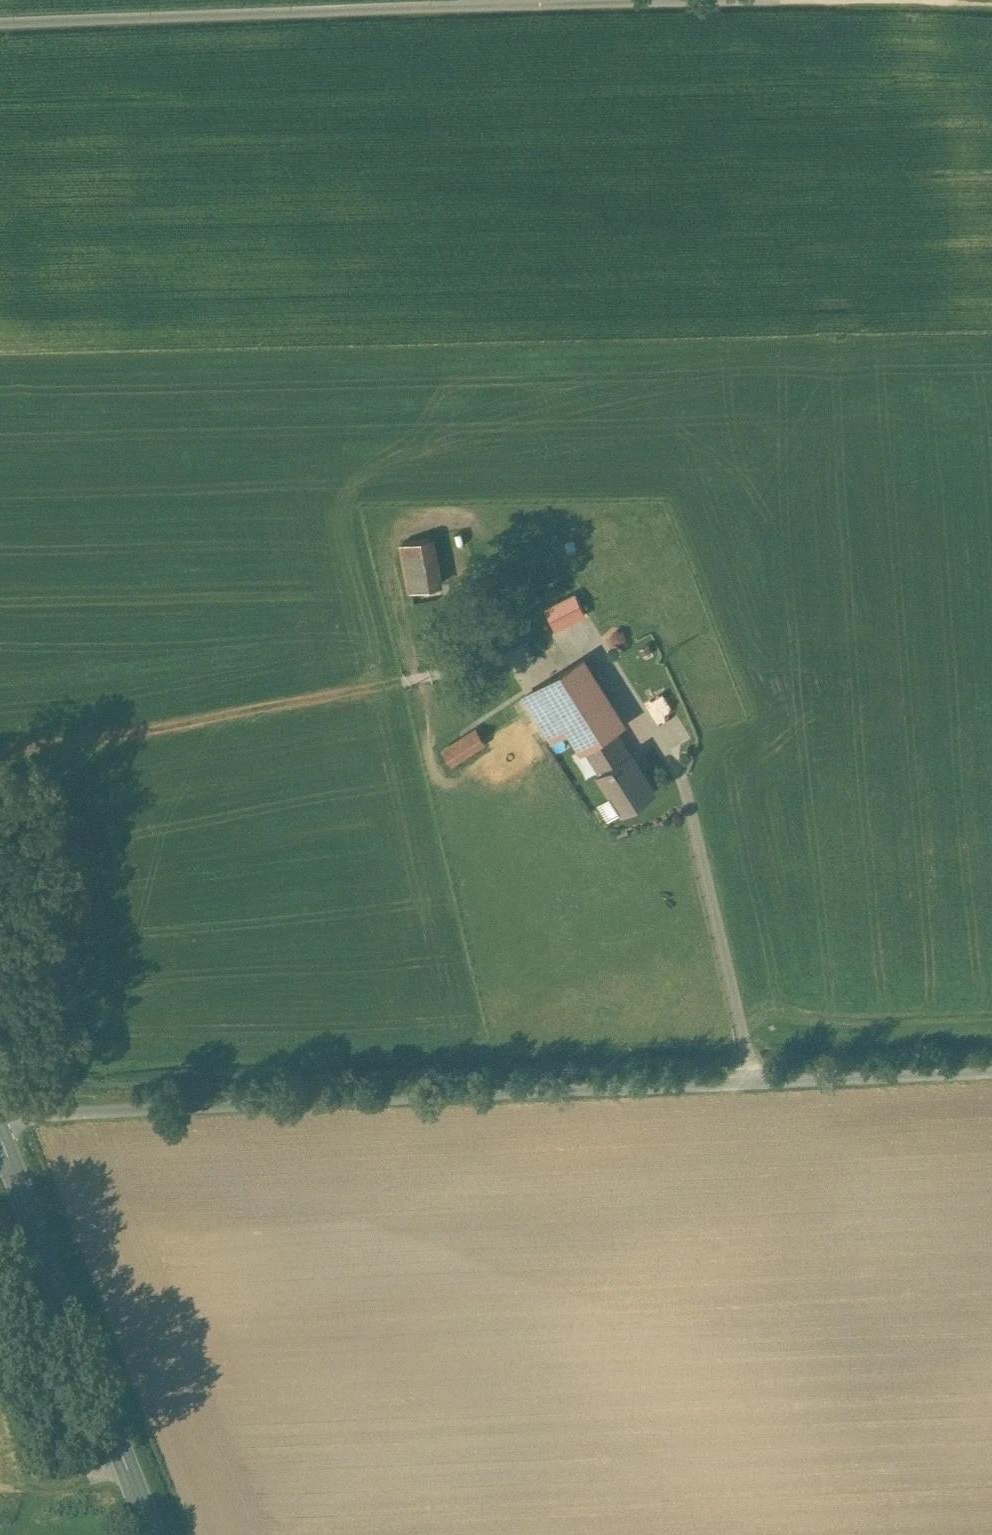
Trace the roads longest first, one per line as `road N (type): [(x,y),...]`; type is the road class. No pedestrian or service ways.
road 1 (unclassified): [(1,1137),(33,1116),(991,1070)]
road 2 (track): [(513,656),(0,744)]
road 3 (secondary): [(1,1137),(152,1534)]

